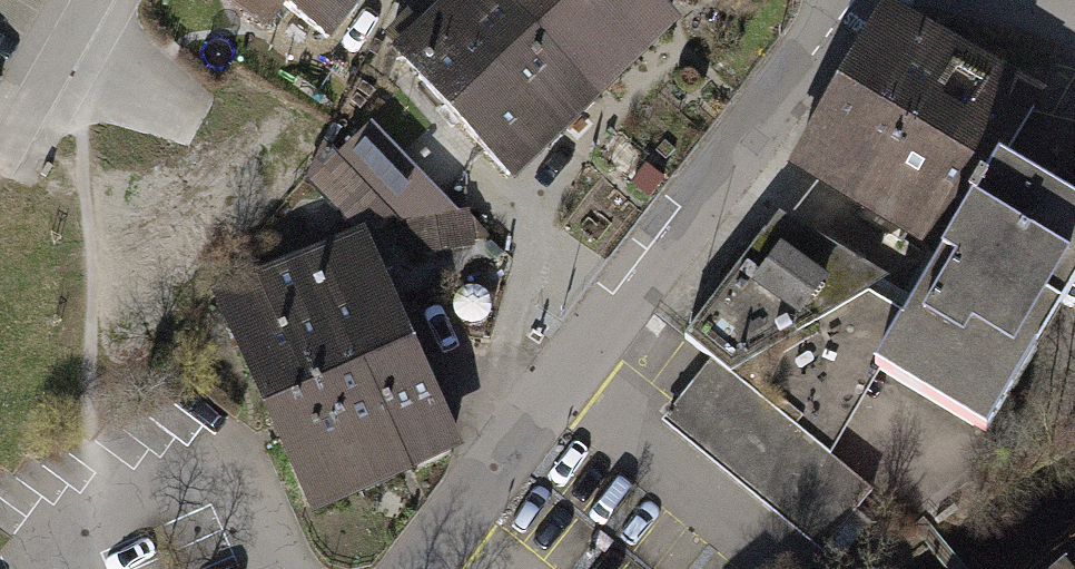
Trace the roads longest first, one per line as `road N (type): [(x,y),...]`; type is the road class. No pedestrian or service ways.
road 1 (residential): [(414,568),(850,0)]
road 2 (residential): [(88,0),(0,155)]

